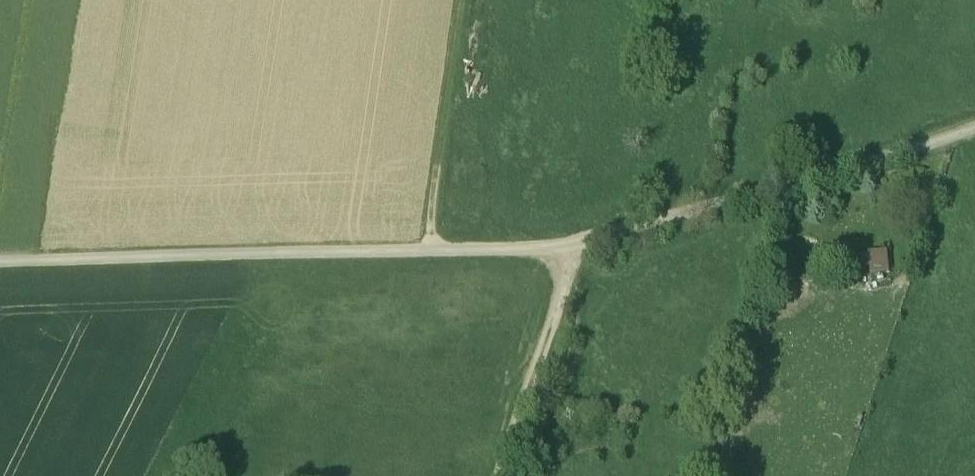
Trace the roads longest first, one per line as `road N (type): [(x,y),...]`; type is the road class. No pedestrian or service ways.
road 1 (track): [(430,250),(0,260)]
road 2 (track): [(974,129),(574,242)]
road 3 (track): [(430,250),(467,0)]
road 4 (track): [(505,475),(574,263),(574,242)]
road 5 (track): [(574,242),(430,250)]

